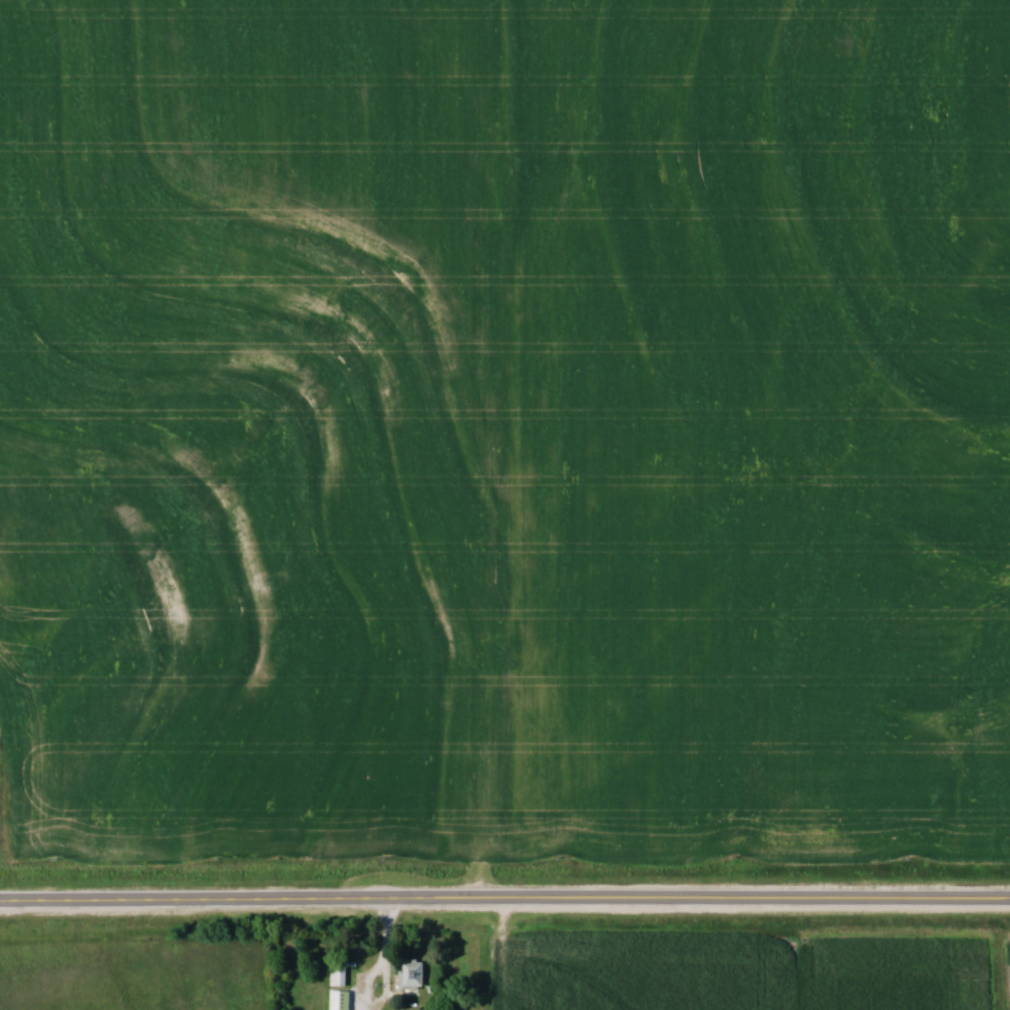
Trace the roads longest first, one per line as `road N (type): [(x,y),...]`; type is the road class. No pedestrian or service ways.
road 1 (secondary): [(0,899),(1009,897)]

